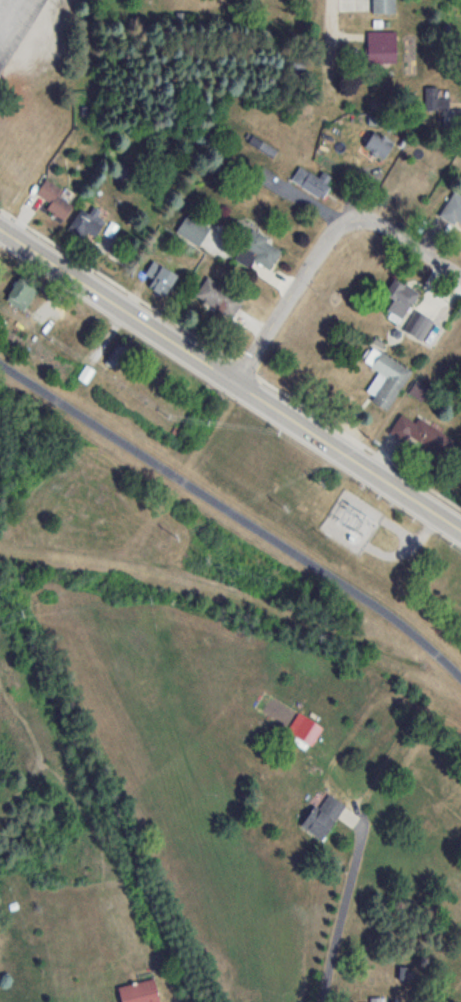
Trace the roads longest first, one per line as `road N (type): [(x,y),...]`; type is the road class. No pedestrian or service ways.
road 1 (tertiary): [(460,530),(0,229)]
road 2 (residential): [(236,383),(333,232),(353,218)]
road 3 (residential): [(353,218),(376,221),(460,275)]

